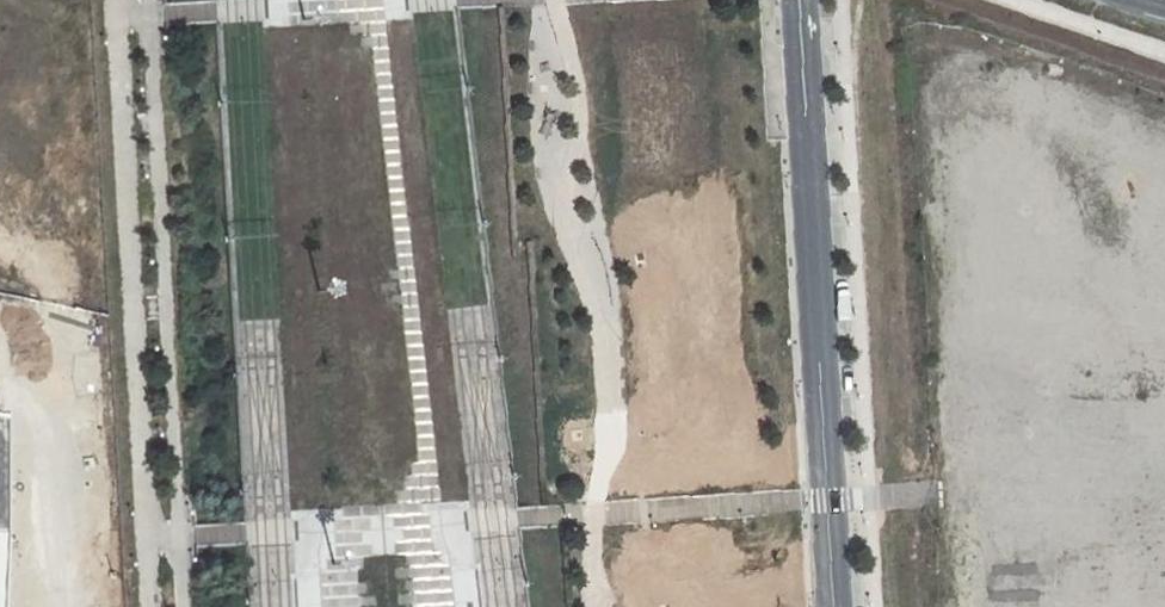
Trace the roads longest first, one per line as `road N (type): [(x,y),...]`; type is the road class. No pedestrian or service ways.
road 1 (residential): [(833,606),(799,0)]

